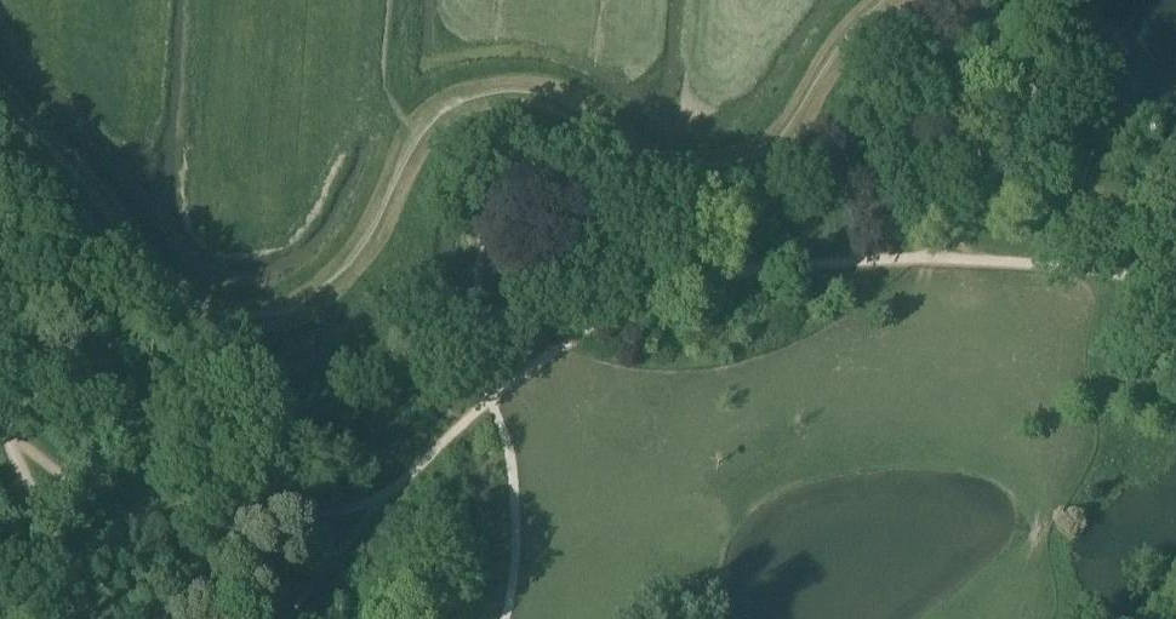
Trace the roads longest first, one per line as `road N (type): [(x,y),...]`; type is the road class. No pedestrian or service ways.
road 1 (track): [(927,258),(737,271),(675,282),(624,306),(488,401),(379,506),(232,524),(131,522),(1,432)]
road 2 (track): [(927,258),(950,240),(1025,110),(1051,0)]
road 3 (track): [(1175,286),(927,258)]
road 4 (track): [(88,618),(1,432)]
road 5 (track): [(379,506),(287,618)]

